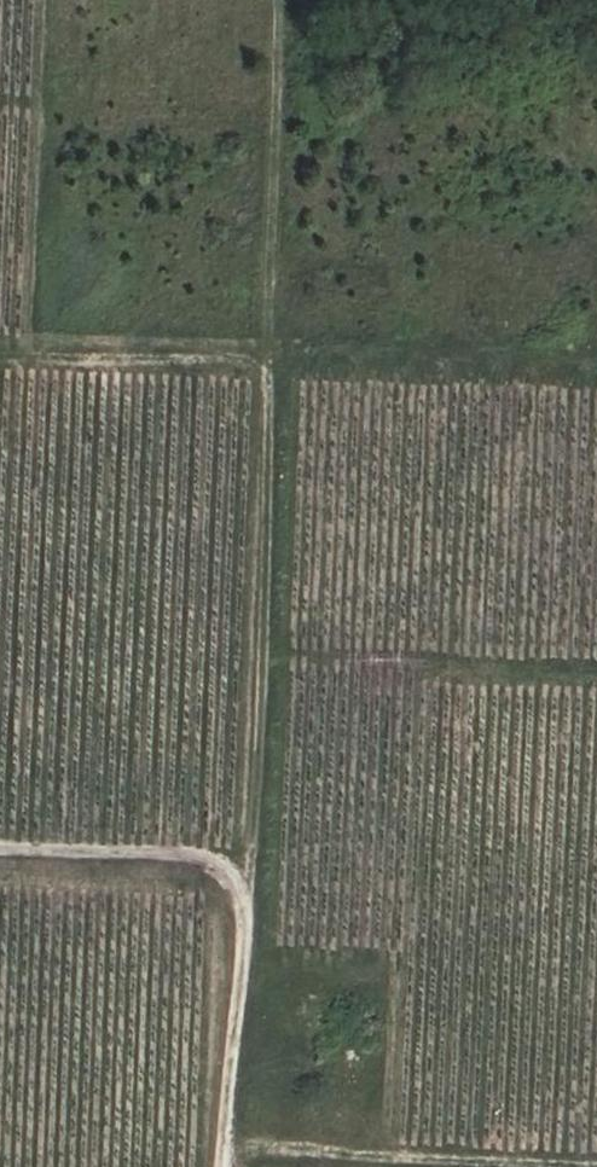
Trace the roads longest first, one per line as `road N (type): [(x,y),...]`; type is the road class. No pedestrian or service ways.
road 1 (track): [(284,0),(260,861),(236,1166)]
road 2 (track): [(238,1142),(596,1163)]
road 3 (track): [(271,364),(0,352)]
road 4 (track): [(0,850),(260,861)]

